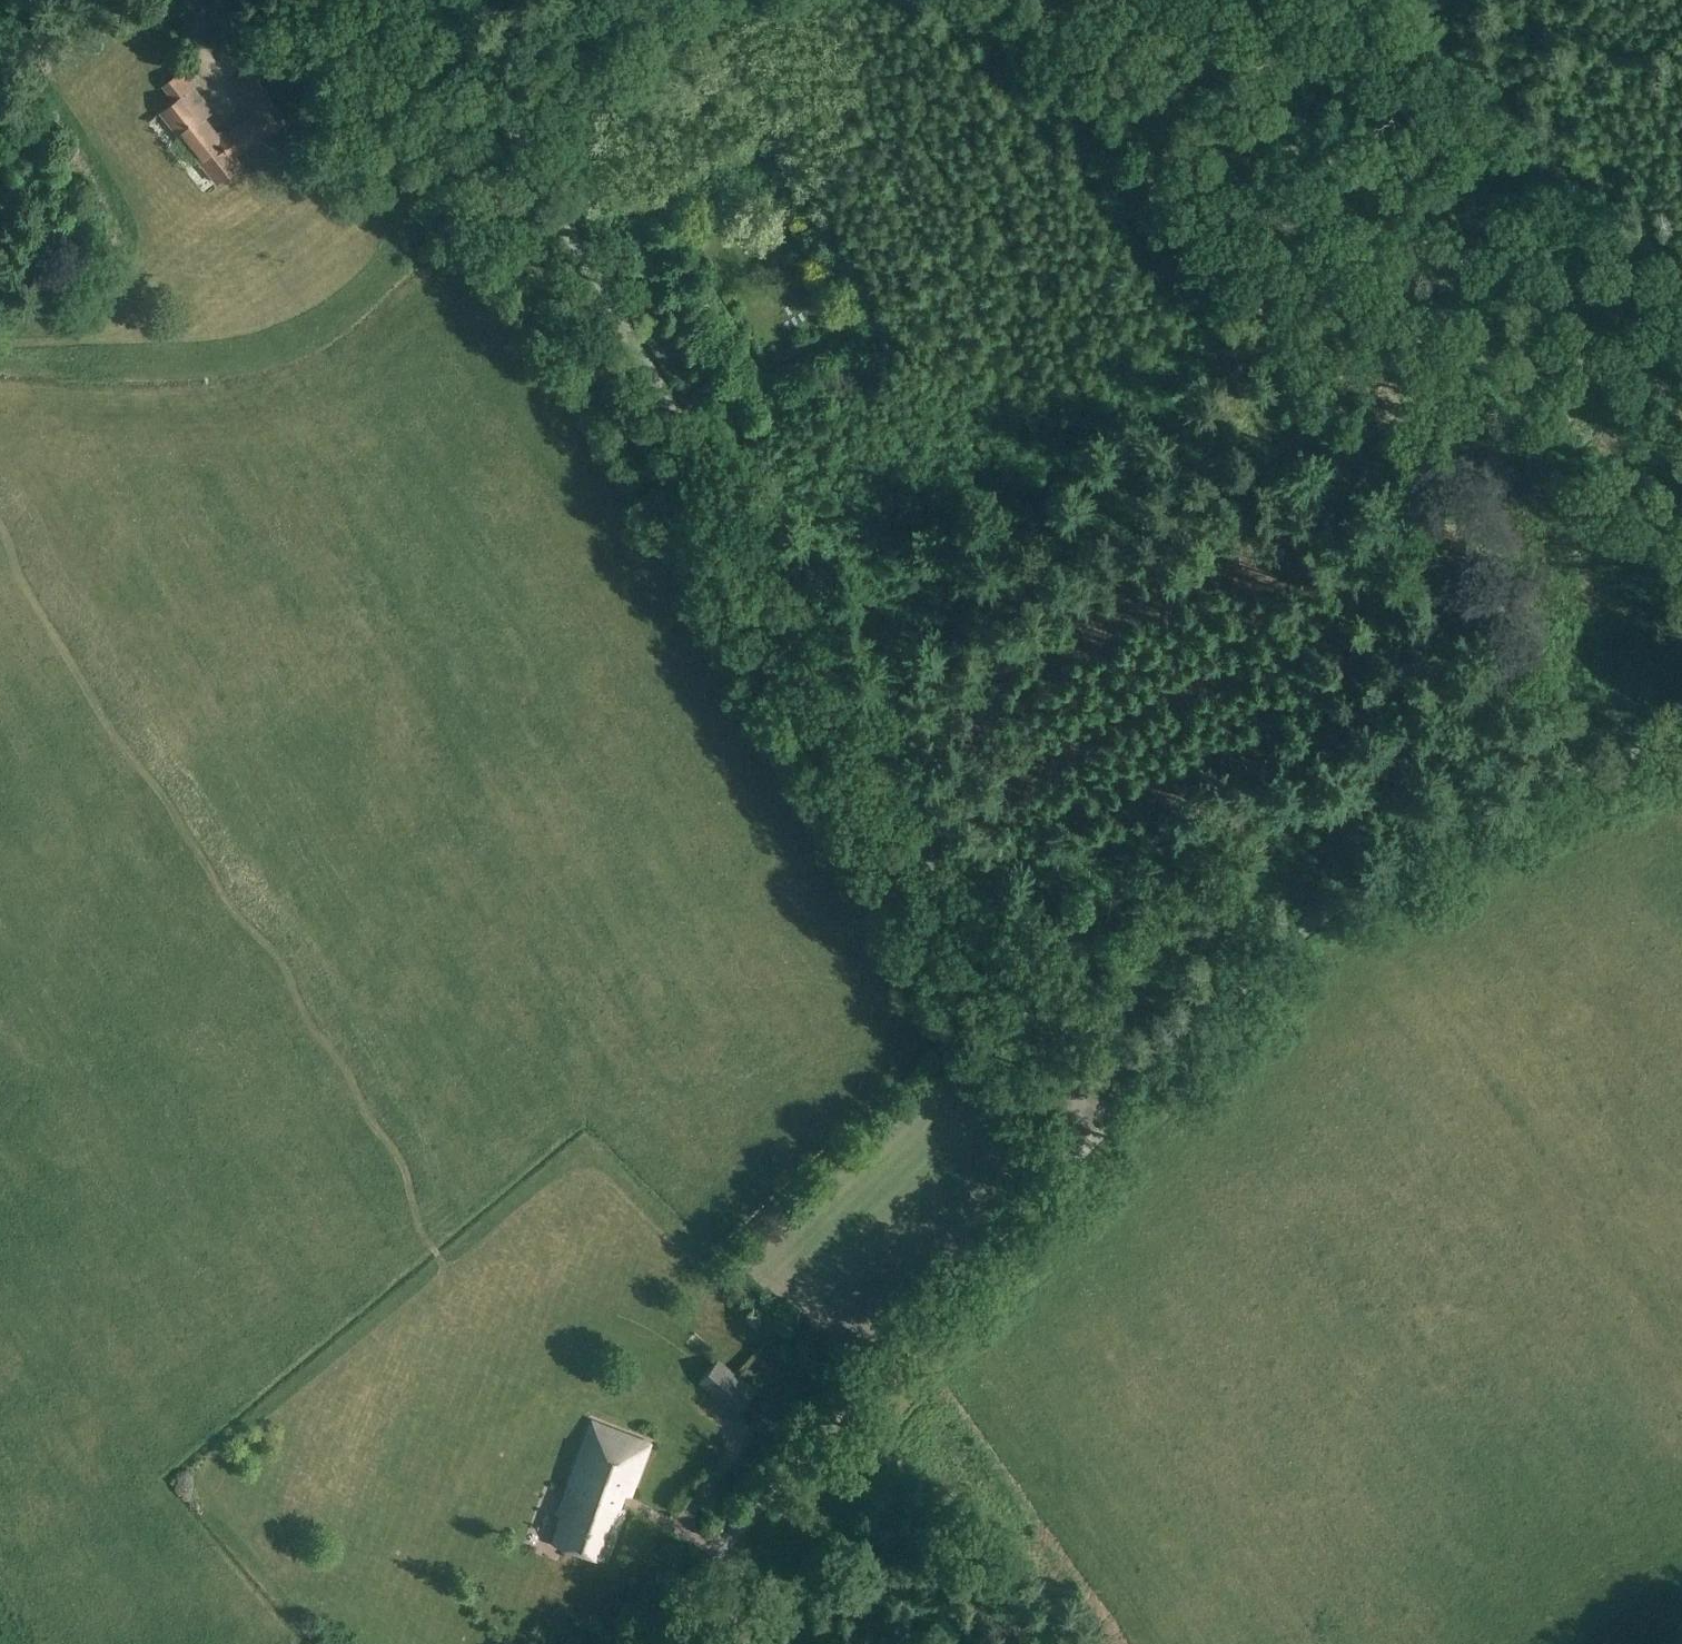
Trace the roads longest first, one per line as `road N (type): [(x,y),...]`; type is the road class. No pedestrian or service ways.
road 1 (unclassified): [(635,1643),(968,1266),(1277,952),(1368,885),(1527,795),(1681,738)]
road 2 (track): [(459,0),(514,129),(610,303),(1075,1105),(1080,1151)]
road 3 (track): [(1166,0),(1681,595)]
road 4 (track): [(514,129),(755,0)]

